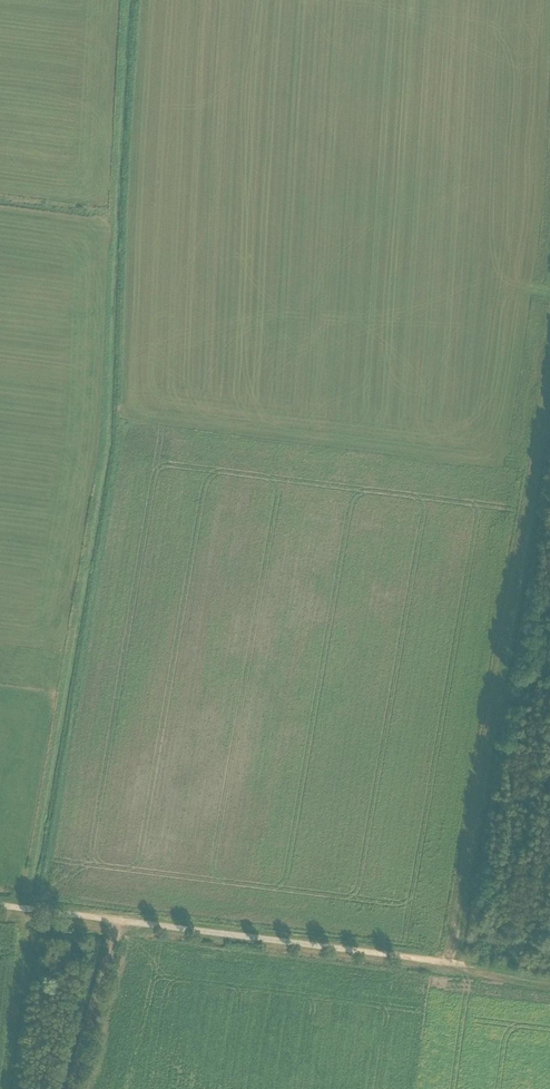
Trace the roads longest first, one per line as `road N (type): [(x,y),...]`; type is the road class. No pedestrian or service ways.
road 1 (track): [(549,385),(456,933),(442,962)]
road 2 (unclassified): [(442,962),(0,906)]
road 3 (track): [(120,921),(74,1088)]

